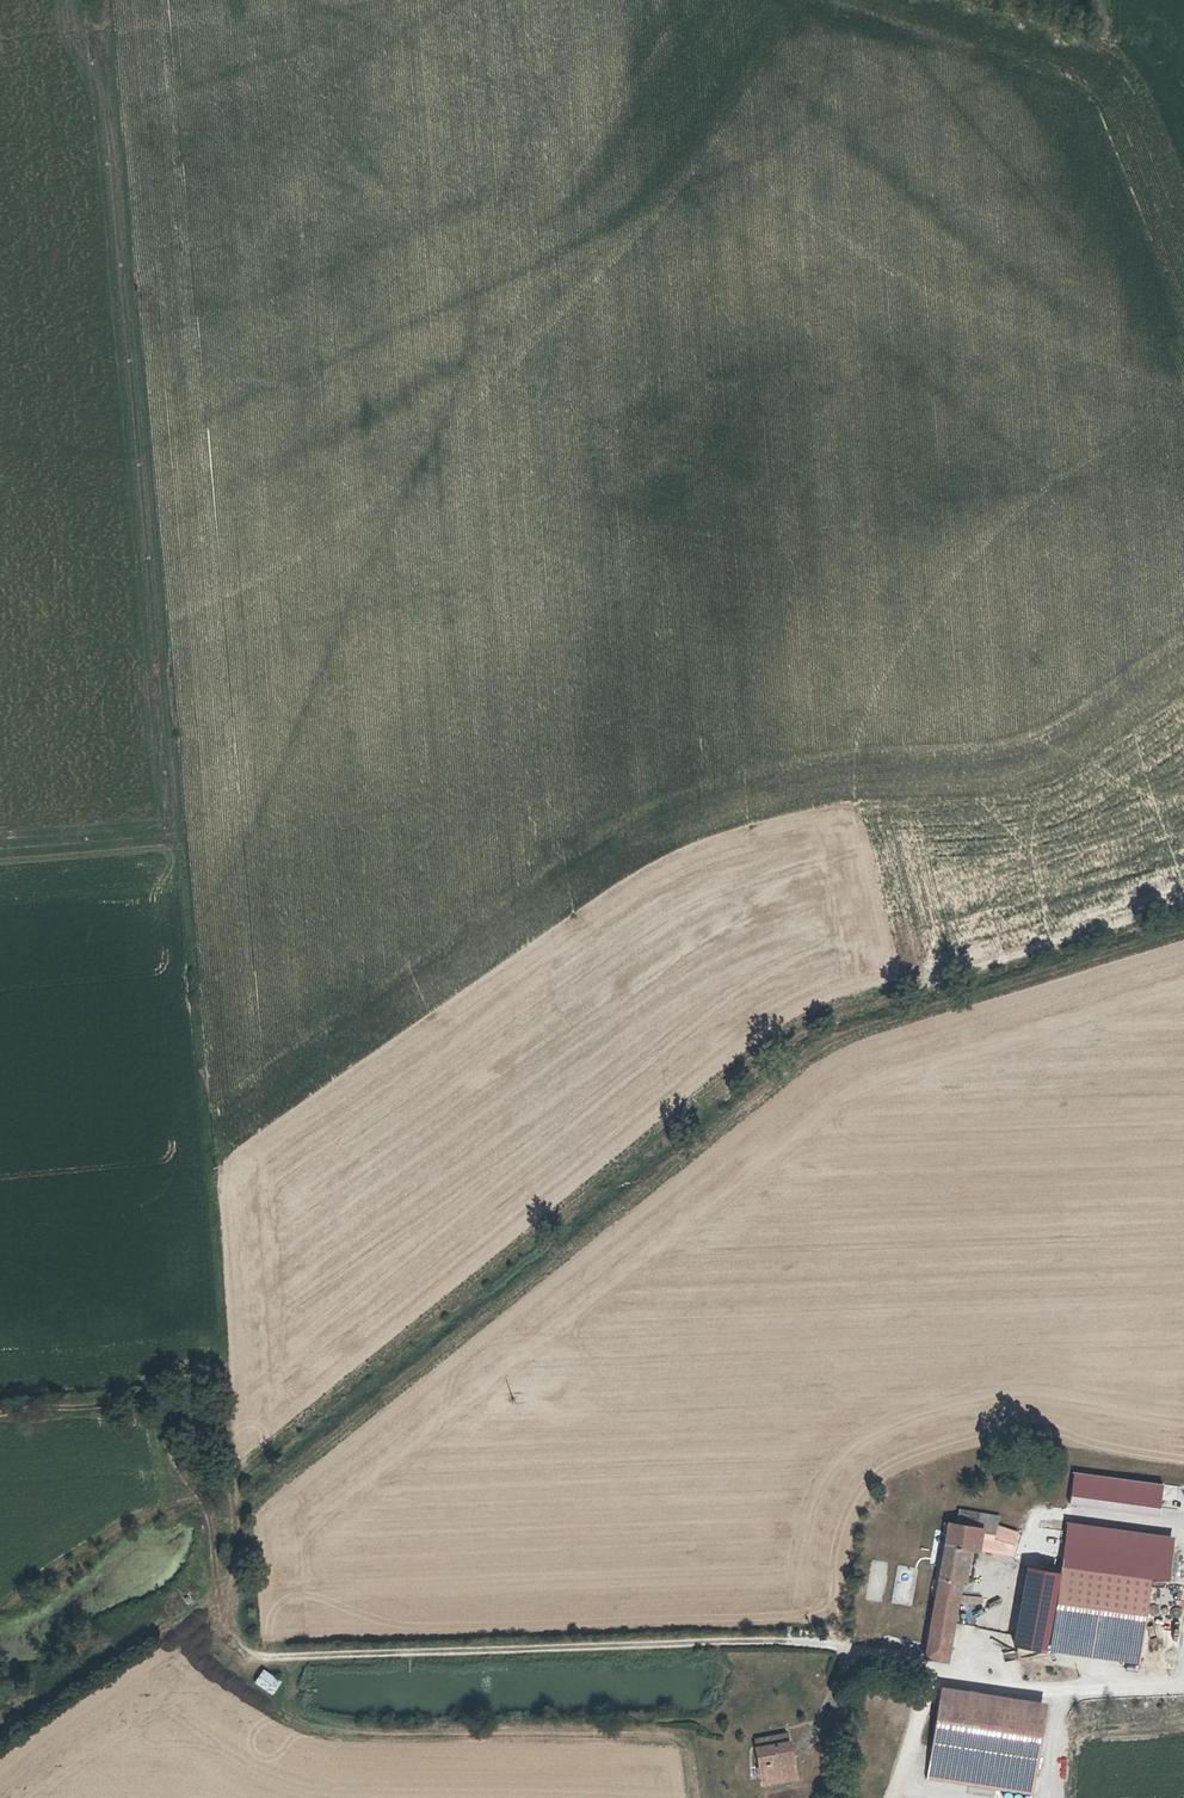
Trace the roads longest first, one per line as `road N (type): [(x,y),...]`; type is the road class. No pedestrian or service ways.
road 1 (track): [(258,1660),(799,1640),(968,1675)]
road 2 (unclassified): [(968,1675),(1034,1694),(1183,1684)]
road 3 (track): [(934,1669),(887,1797)]

